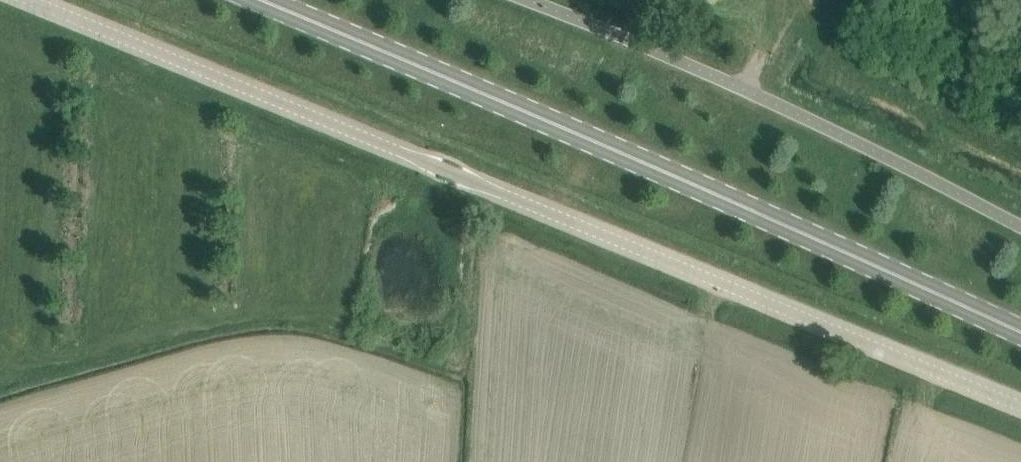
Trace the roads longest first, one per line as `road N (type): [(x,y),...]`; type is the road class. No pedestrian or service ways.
road 1 (unclassified): [(1020,410),(29,0)]
road 2 (secondary): [(1020,336),(261,0)]

